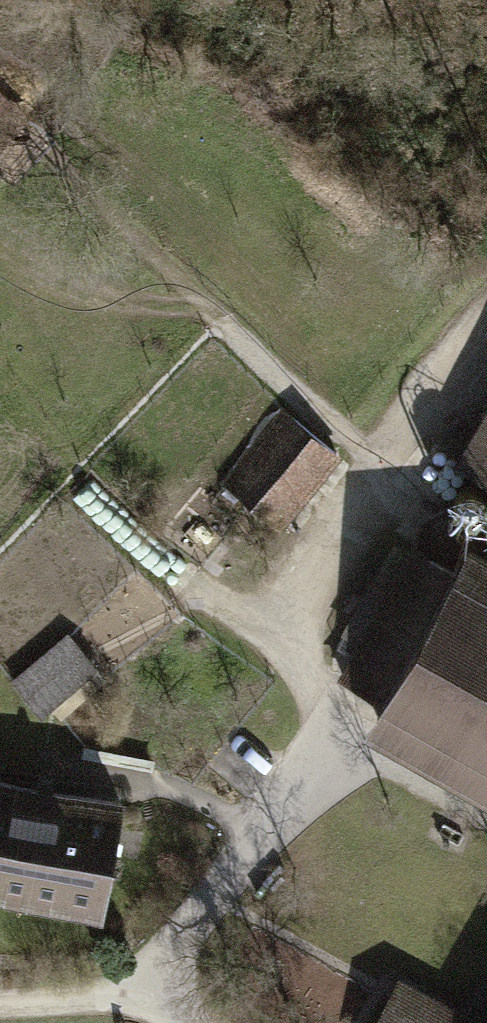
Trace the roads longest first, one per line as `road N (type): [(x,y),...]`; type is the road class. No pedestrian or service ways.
road 1 (track): [(0,1000),(138,995),(317,734),(271,619),(486,299)]

